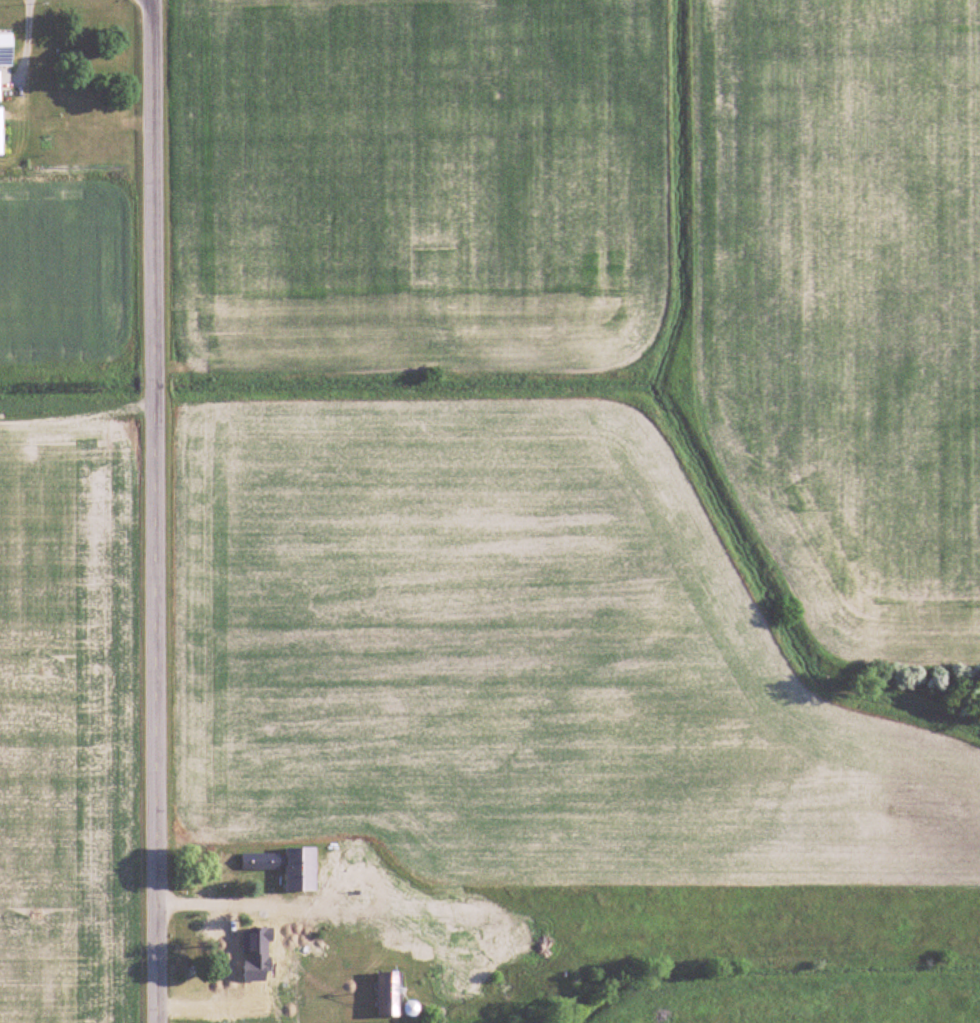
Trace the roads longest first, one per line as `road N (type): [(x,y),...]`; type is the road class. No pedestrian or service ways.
road 1 (residential): [(155,1022),(153,0)]

